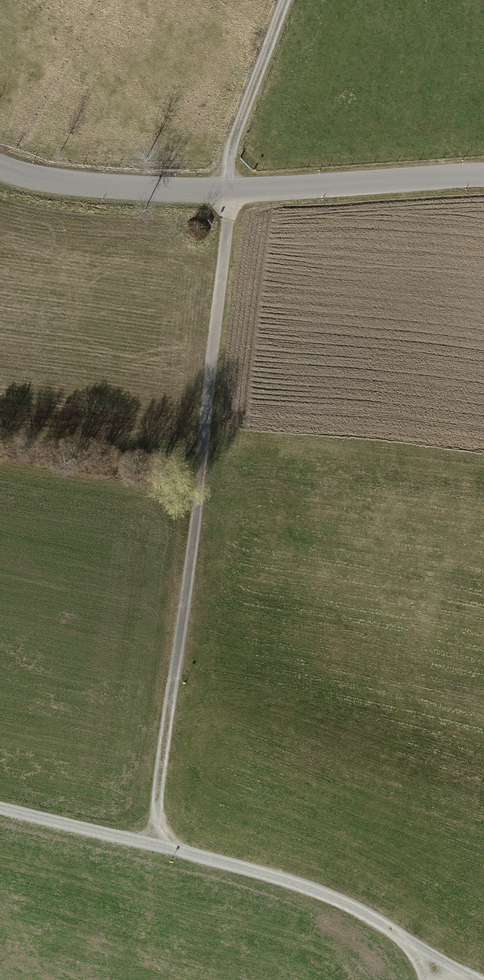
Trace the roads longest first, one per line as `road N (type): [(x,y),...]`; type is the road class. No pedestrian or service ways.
road 1 (track): [(169,848),(157,794),(231,192)]
road 2 (unclassified): [(483,175),(217,192),(60,184),(0,169)]
road 3 (track): [(431,952),(304,886),(0,807)]
road 4 (track): [(217,192),(282,0)]

